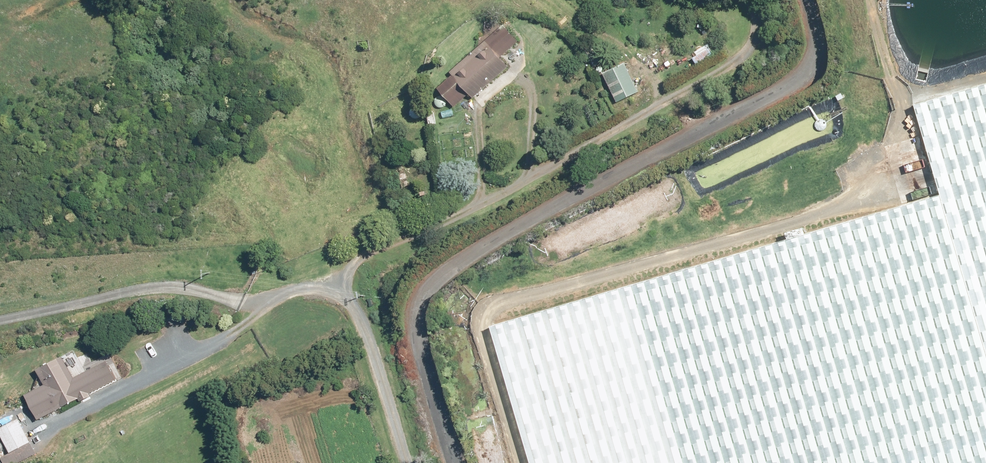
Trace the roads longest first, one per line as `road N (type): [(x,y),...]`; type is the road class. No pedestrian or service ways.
road 1 (track): [(350,301),(347,280),(359,262),(753,54),(760,21),(754,0)]
road 2 (track): [(408,462),(377,357),(350,301),(333,293),(283,297),(149,382),(52,429)]
road 3 (track): [(264,311),(108,293),(0,318)]

